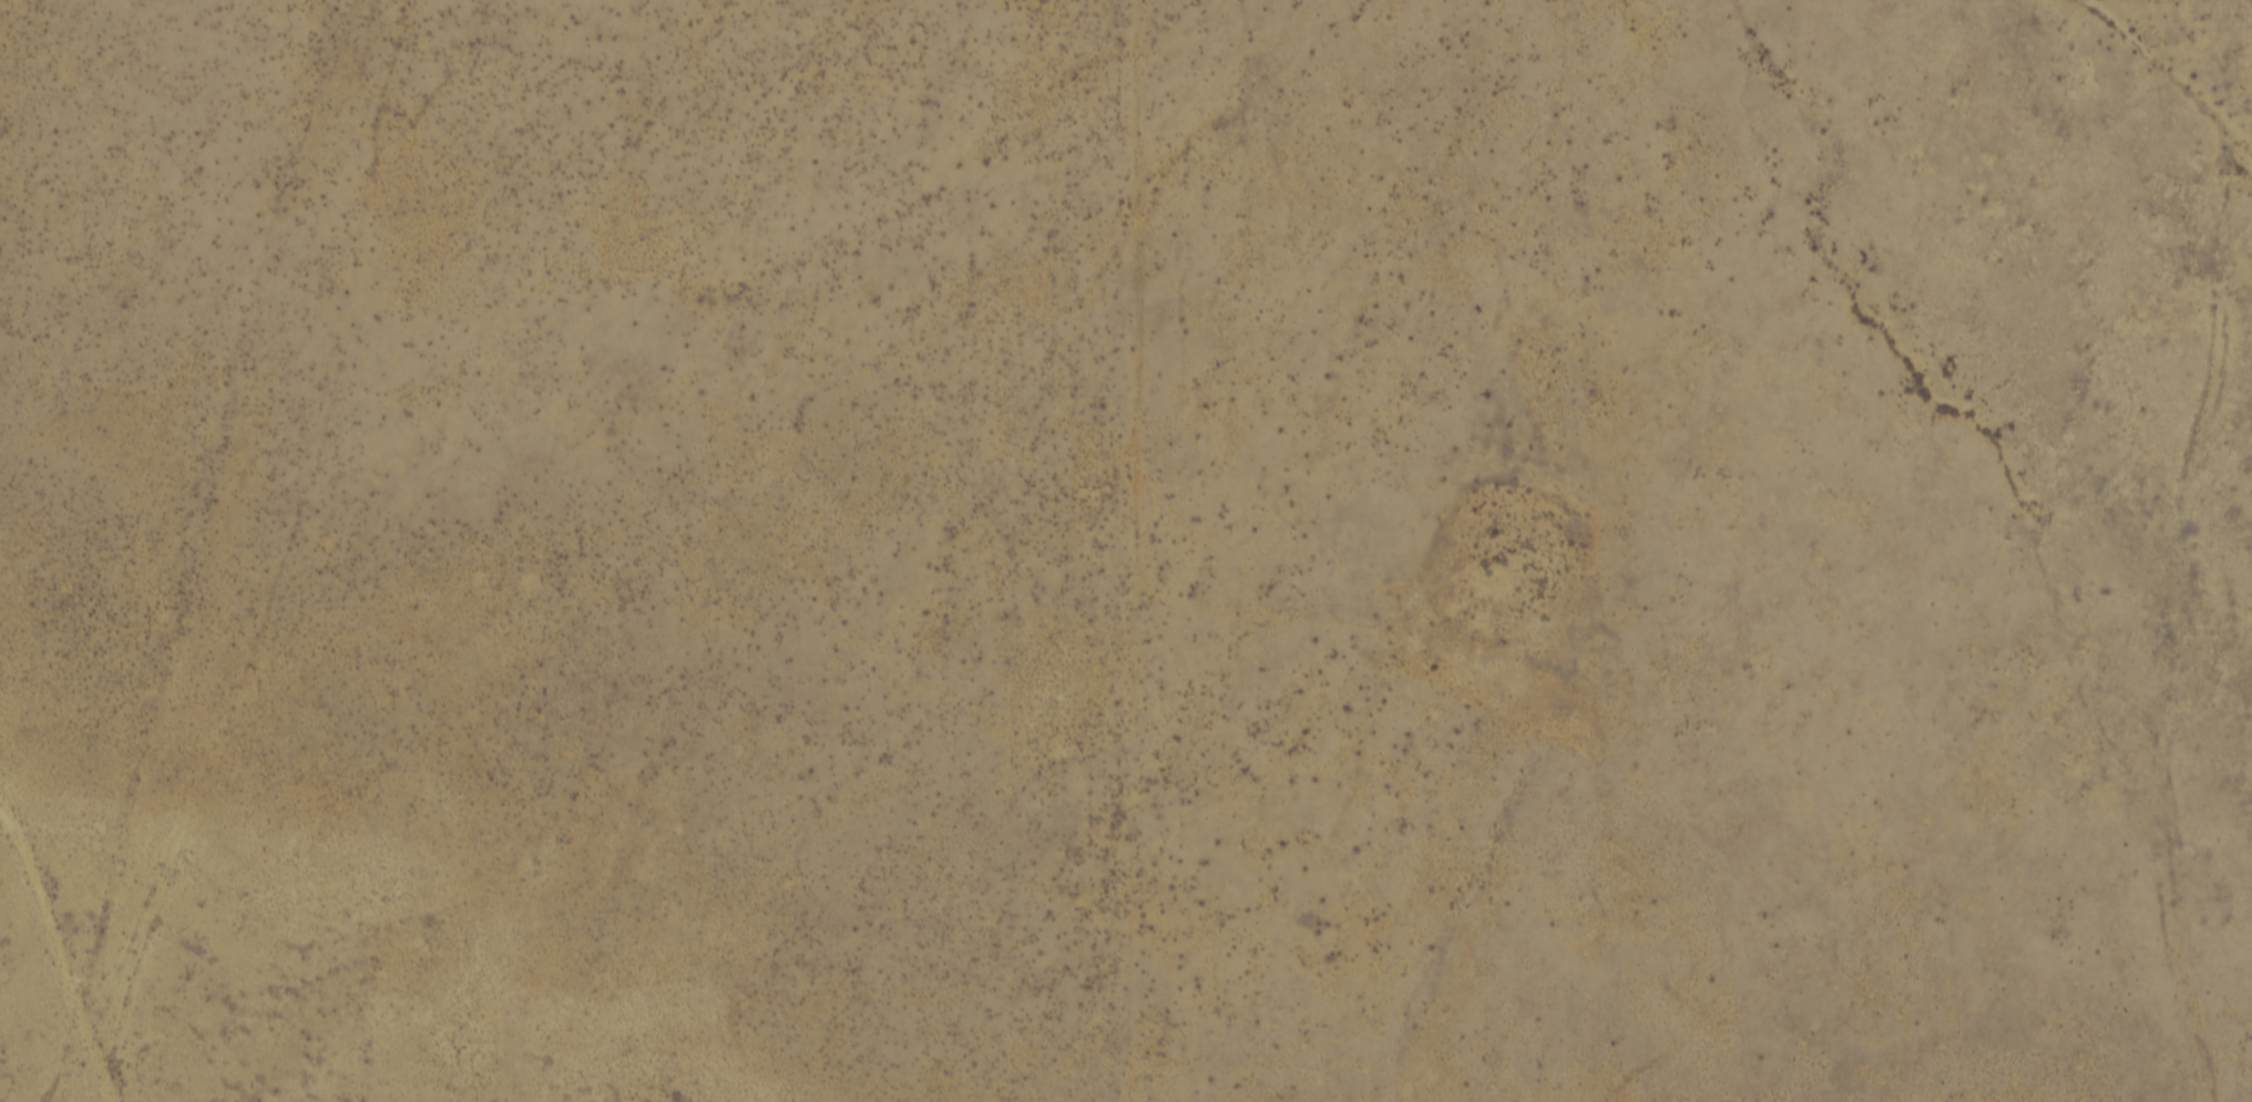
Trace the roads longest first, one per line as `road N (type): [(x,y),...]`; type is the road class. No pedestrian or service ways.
road 1 (track): [(0,808),(121,1101)]

